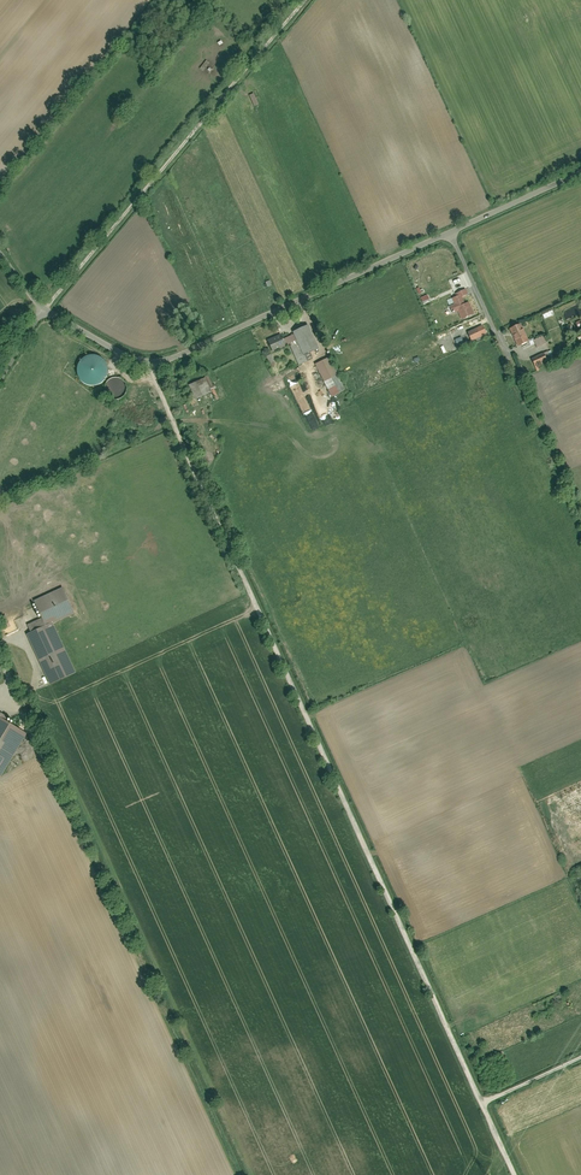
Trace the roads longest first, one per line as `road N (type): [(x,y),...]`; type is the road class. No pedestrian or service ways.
road 1 (track): [(155,366),(515,1174)]
road 2 (unclassified): [(580,173),(159,365),(45,309)]
road 3 (track): [(45,309),(304,0)]
road 4 (track): [(580,516),(451,233)]

